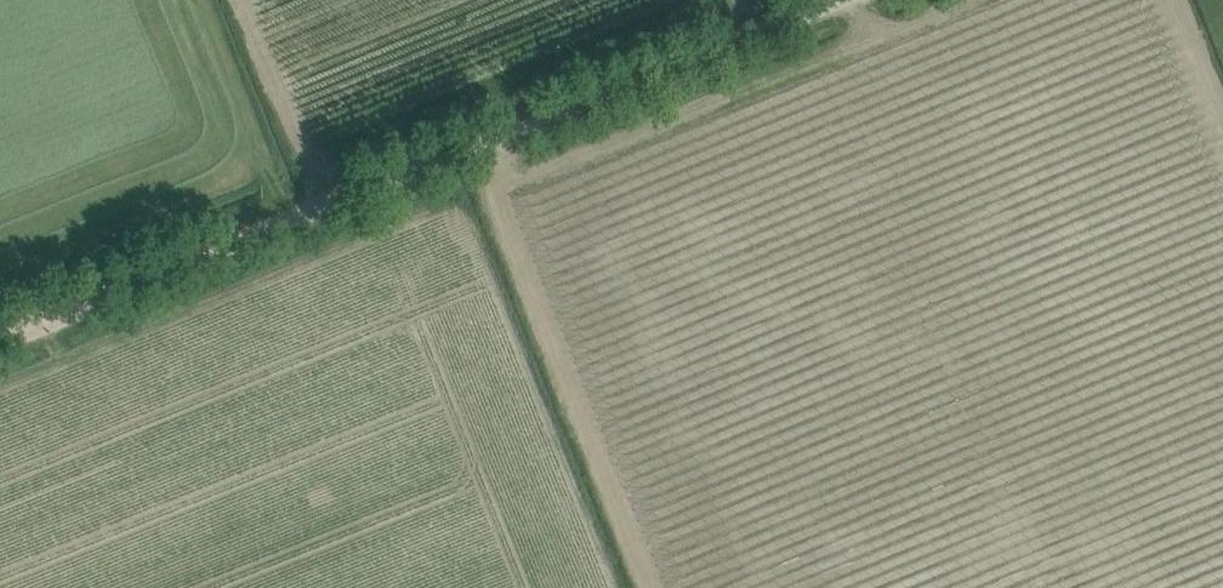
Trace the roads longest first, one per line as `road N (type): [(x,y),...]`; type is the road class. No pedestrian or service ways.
road 1 (track): [(0,339),(841,0)]

